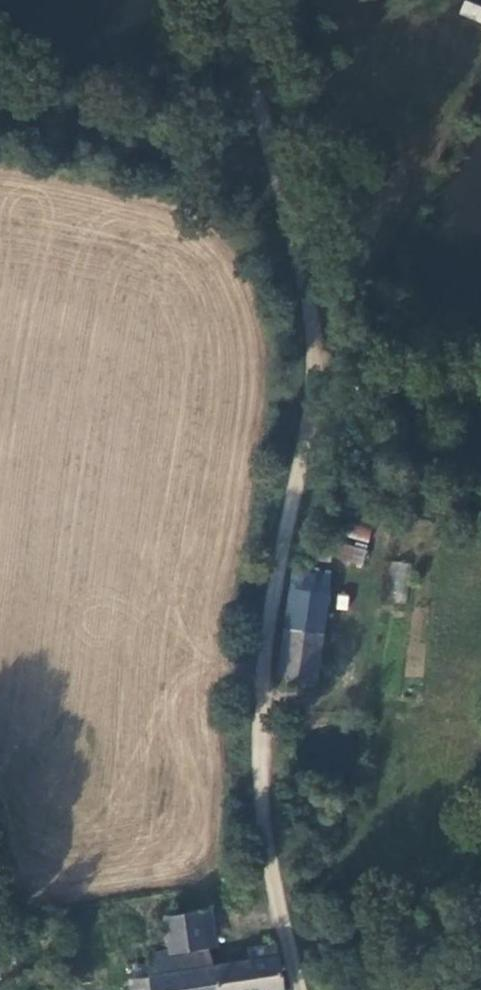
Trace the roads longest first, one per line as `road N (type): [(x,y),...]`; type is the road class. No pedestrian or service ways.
road 1 (unclassified): [(300,989),(260,790),(263,666),(312,375)]
road 2 (track): [(312,375),(233,0)]
road 3 (track): [(312,375),(428,393),(480,391)]

